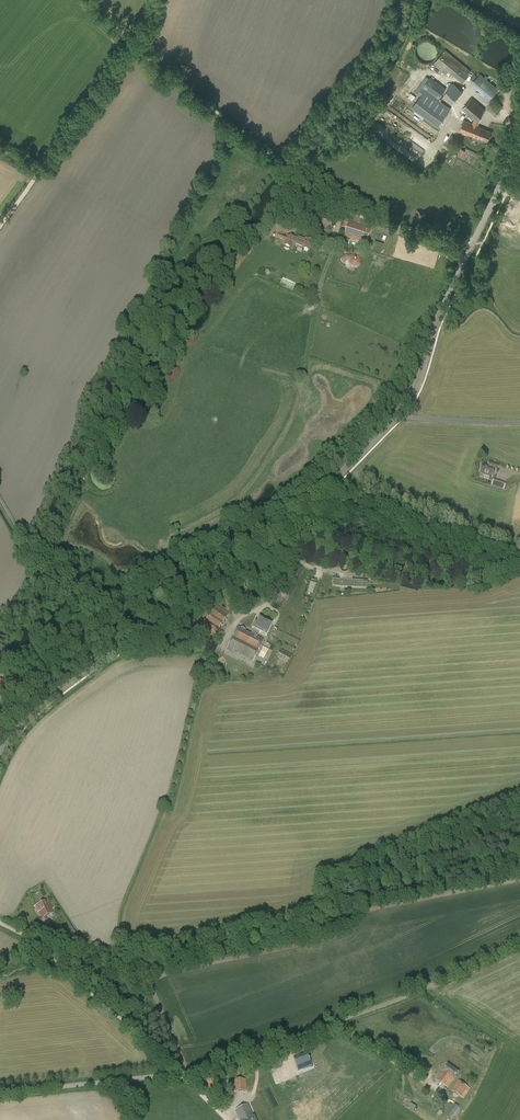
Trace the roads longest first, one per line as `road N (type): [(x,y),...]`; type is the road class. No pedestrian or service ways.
road 1 (secondary): [(0,756),(38,705),(307,505),(399,412),(502,181),(519,114)]
road 2 (unclassified): [(0,1093),(228,1064),(519,942)]
road 3 (track): [(0,225),(156,0)]
road 4 (track): [(286,167),(132,44),(94,0)]
road 5 (track): [(229,1119),(47,952)]
road 6 (track): [(295,174),(350,213),(473,243)]
road 7 (track): [(122,641),(36,562),(0,499)]

